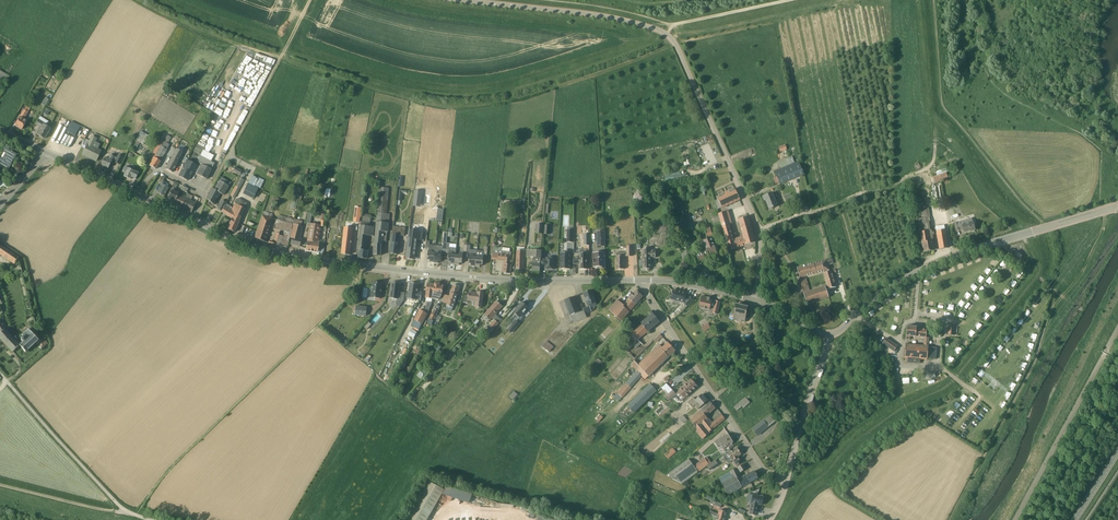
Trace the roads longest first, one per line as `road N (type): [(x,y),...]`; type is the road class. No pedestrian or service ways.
road 1 (tertiary): [(642,280),(498,279),(287,256),(193,220)]
road 2 (track): [(950,519),(1031,368),(1054,305),(1086,267),(1104,211)]
road 3 (tertiary): [(828,335),(919,270),(1117,207)]
road 4 (unclassified): [(453,0),(650,27),(674,41),(691,79)]
road 5 (unclassified): [(787,479),(762,469),(642,280)]
road 6 (unclassified): [(754,300),(758,230),(691,79)]
road 7 (unclassified): [(1014,519),(1117,329)]
road 8 (track): [(758,230),(895,186),(928,168),(935,145)]
road 9 (tertiary): [(193,220),(47,153)]
road 10 (track): [(212,184),(285,49)]
road 11 (unclassified): [(787,479),(828,335)]
road 12 (track): [(545,0),(673,25)]
road 13 (track): [(118,512),(0,485)]

